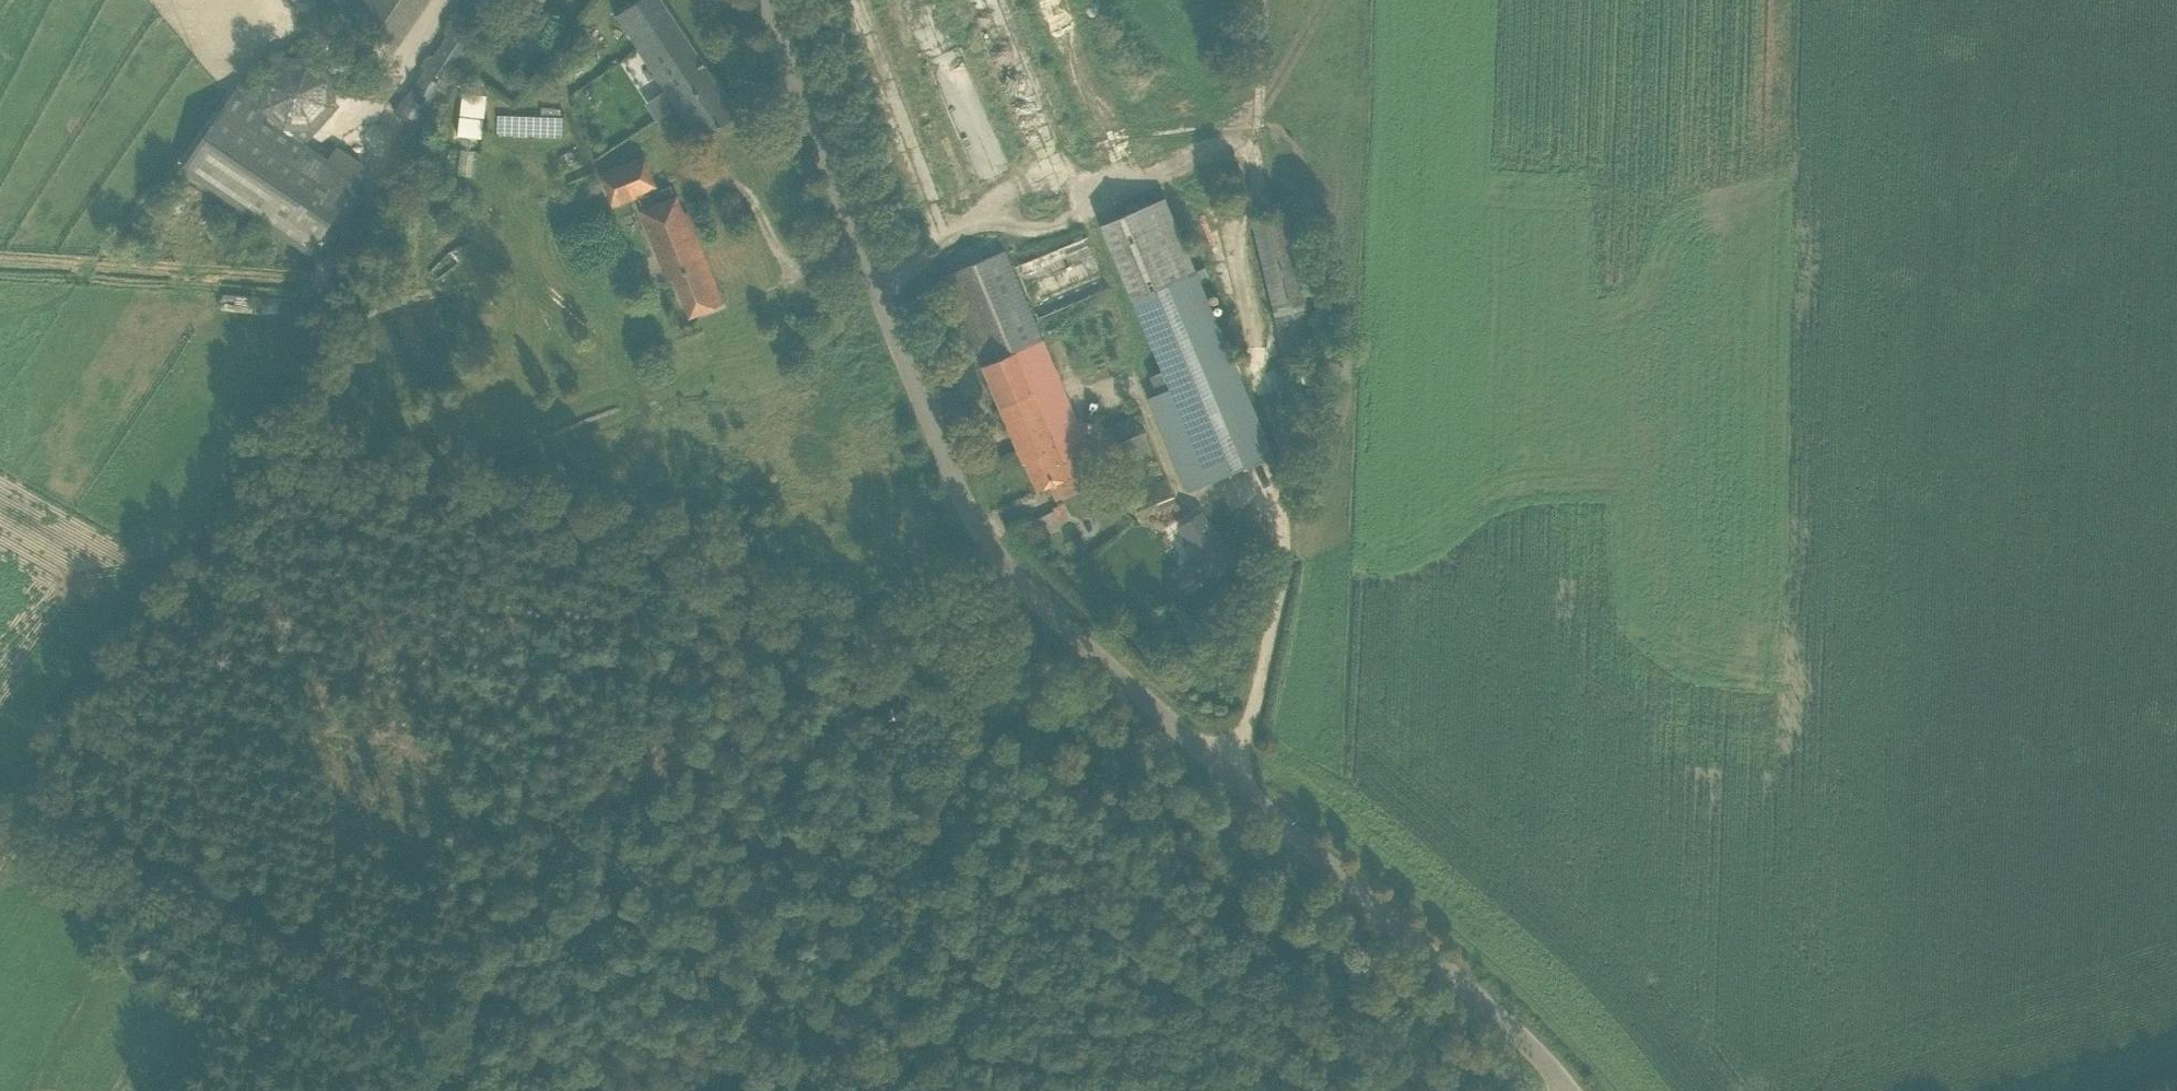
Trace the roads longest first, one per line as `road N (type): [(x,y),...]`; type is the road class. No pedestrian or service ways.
road 1 (track): [(0,867),(286,438),(712,560),(933,703),(1039,714),(1146,679)]
road 2 (unclassified): [(1586,1090),(1505,1005),(1059,600),(986,508),(925,391),(782,0)]

